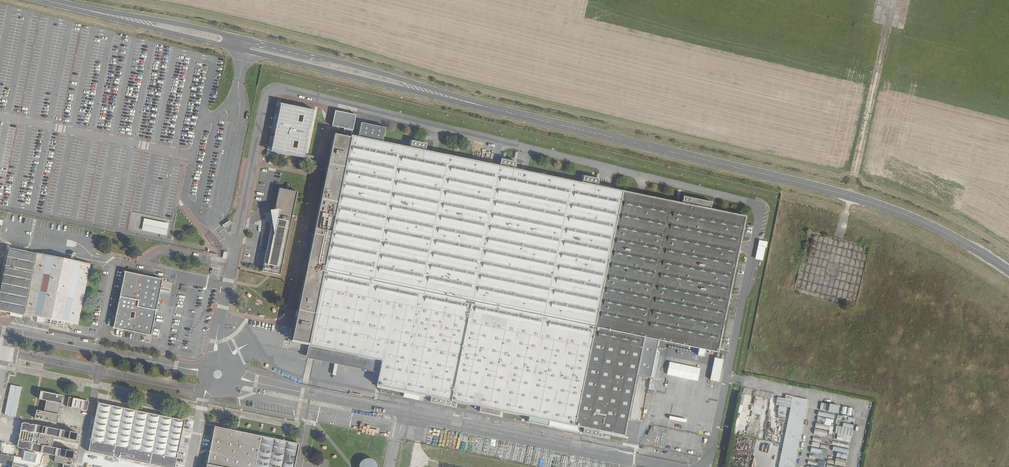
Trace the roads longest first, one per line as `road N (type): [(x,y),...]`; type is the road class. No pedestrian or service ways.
road 1 (primary): [(482,106),(849,196),(916,219),(1008,271)]
road 2 (primary): [(482,106),(249,40),(65,5)]
road 3 (primary): [(65,5),(482,106)]

